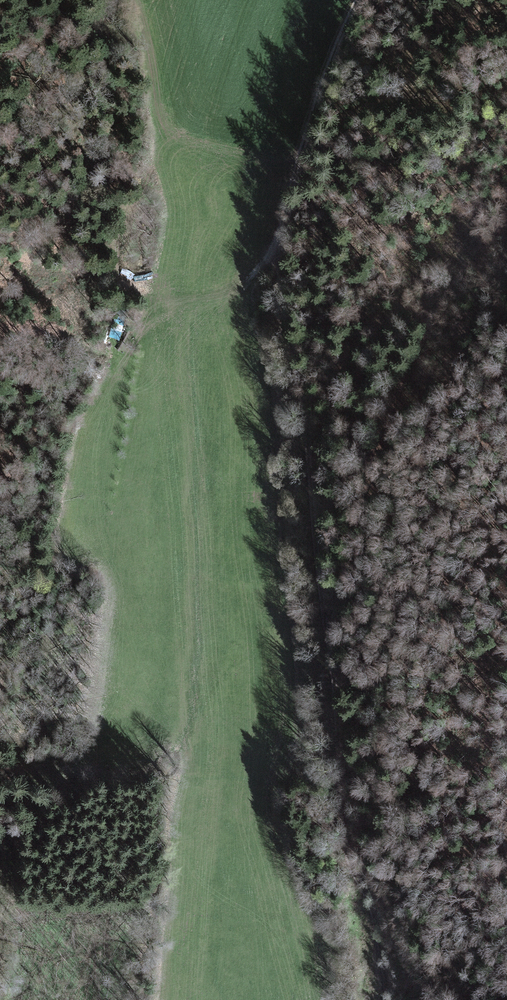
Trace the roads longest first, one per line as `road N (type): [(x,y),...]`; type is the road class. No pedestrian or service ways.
road 1 (track): [(358,0),(304,157),(290,238),(347,857),(373,918),(386,999)]
road 2 (track): [(324,621),(340,591),(382,425),(450,286),(506,222)]

